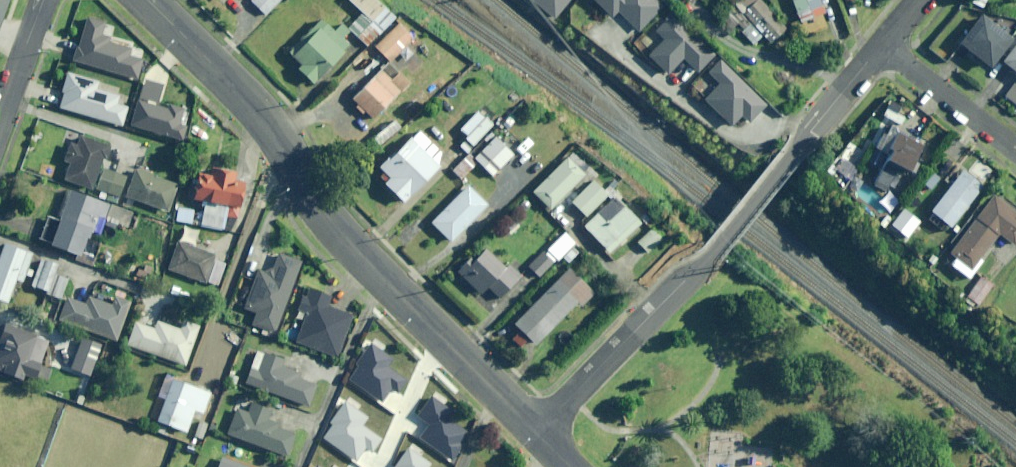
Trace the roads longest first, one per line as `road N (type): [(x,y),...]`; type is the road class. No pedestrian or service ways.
road 1 (unclassified): [(536,431),(326,214),(244,99),(147,0)]
road 2 (residential): [(879,44),(694,272),(536,431)]
road 3 (residential): [(1015,148),(879,44)]
road 4 (residential): [(0,119),(43,0)]

